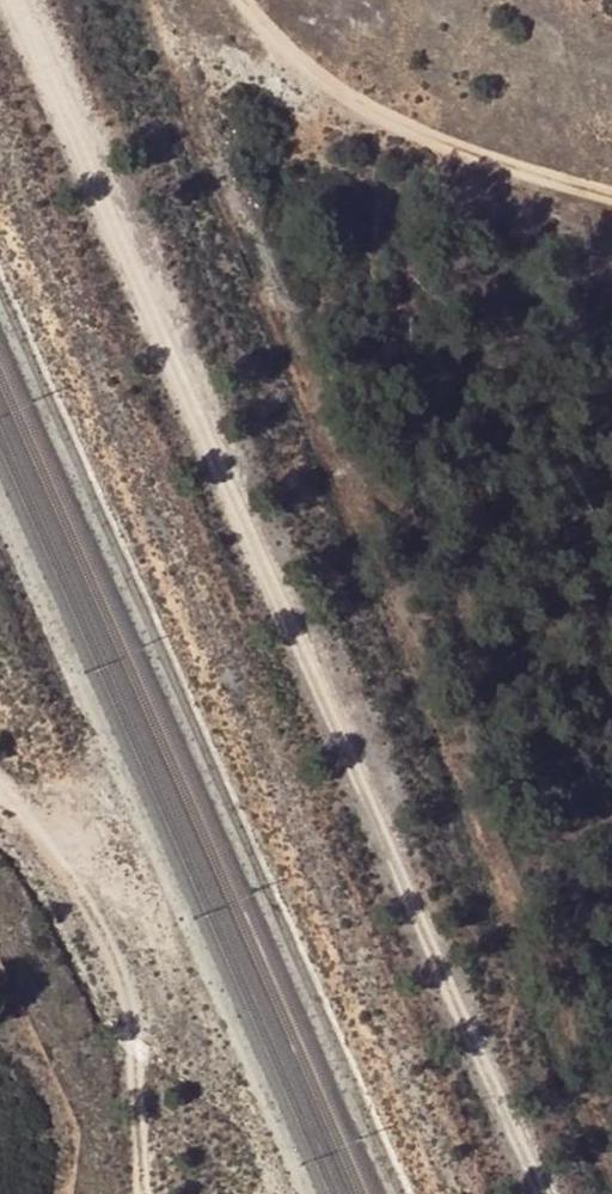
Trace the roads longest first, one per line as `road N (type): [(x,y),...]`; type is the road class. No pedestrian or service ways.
road 1 (track): [(239,0),(312,97),(472,159),(611,199)]

